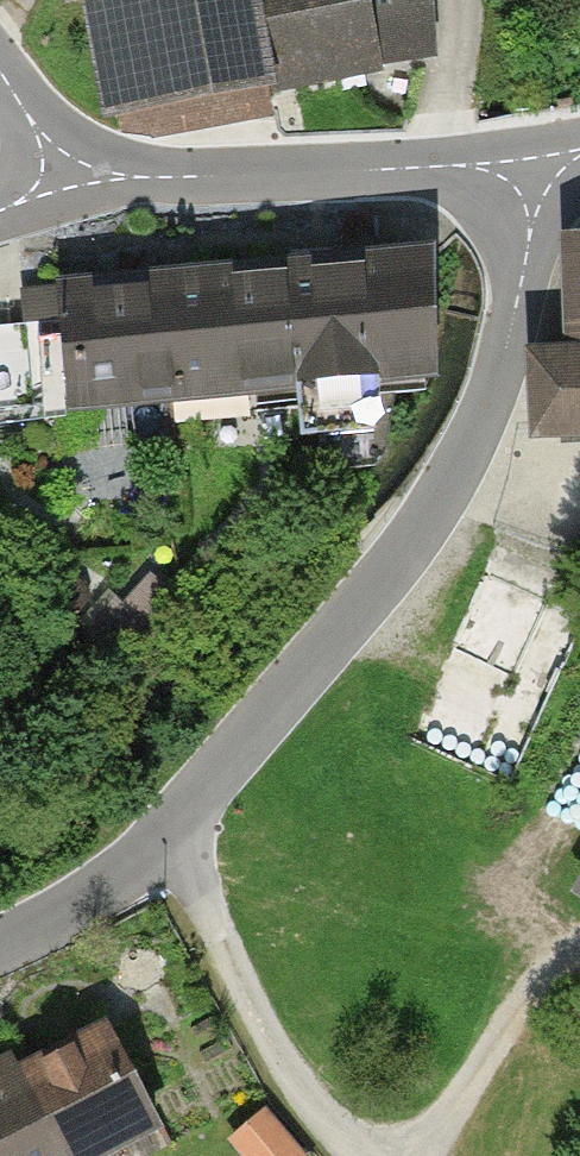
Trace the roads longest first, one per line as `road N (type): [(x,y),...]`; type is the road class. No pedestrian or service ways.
road 1 (unclassified): [(0,943),(114,885),(176,828),(420,532),(472,448),(505,364),(530,234),(529,177)]
road 2 (residential): [(0,71),(59,172),(129,177),(441,166),(529,177)]
road 3 (track): [(176,828),(231,969),(284,1061),(332,1118),(385,1155)]

